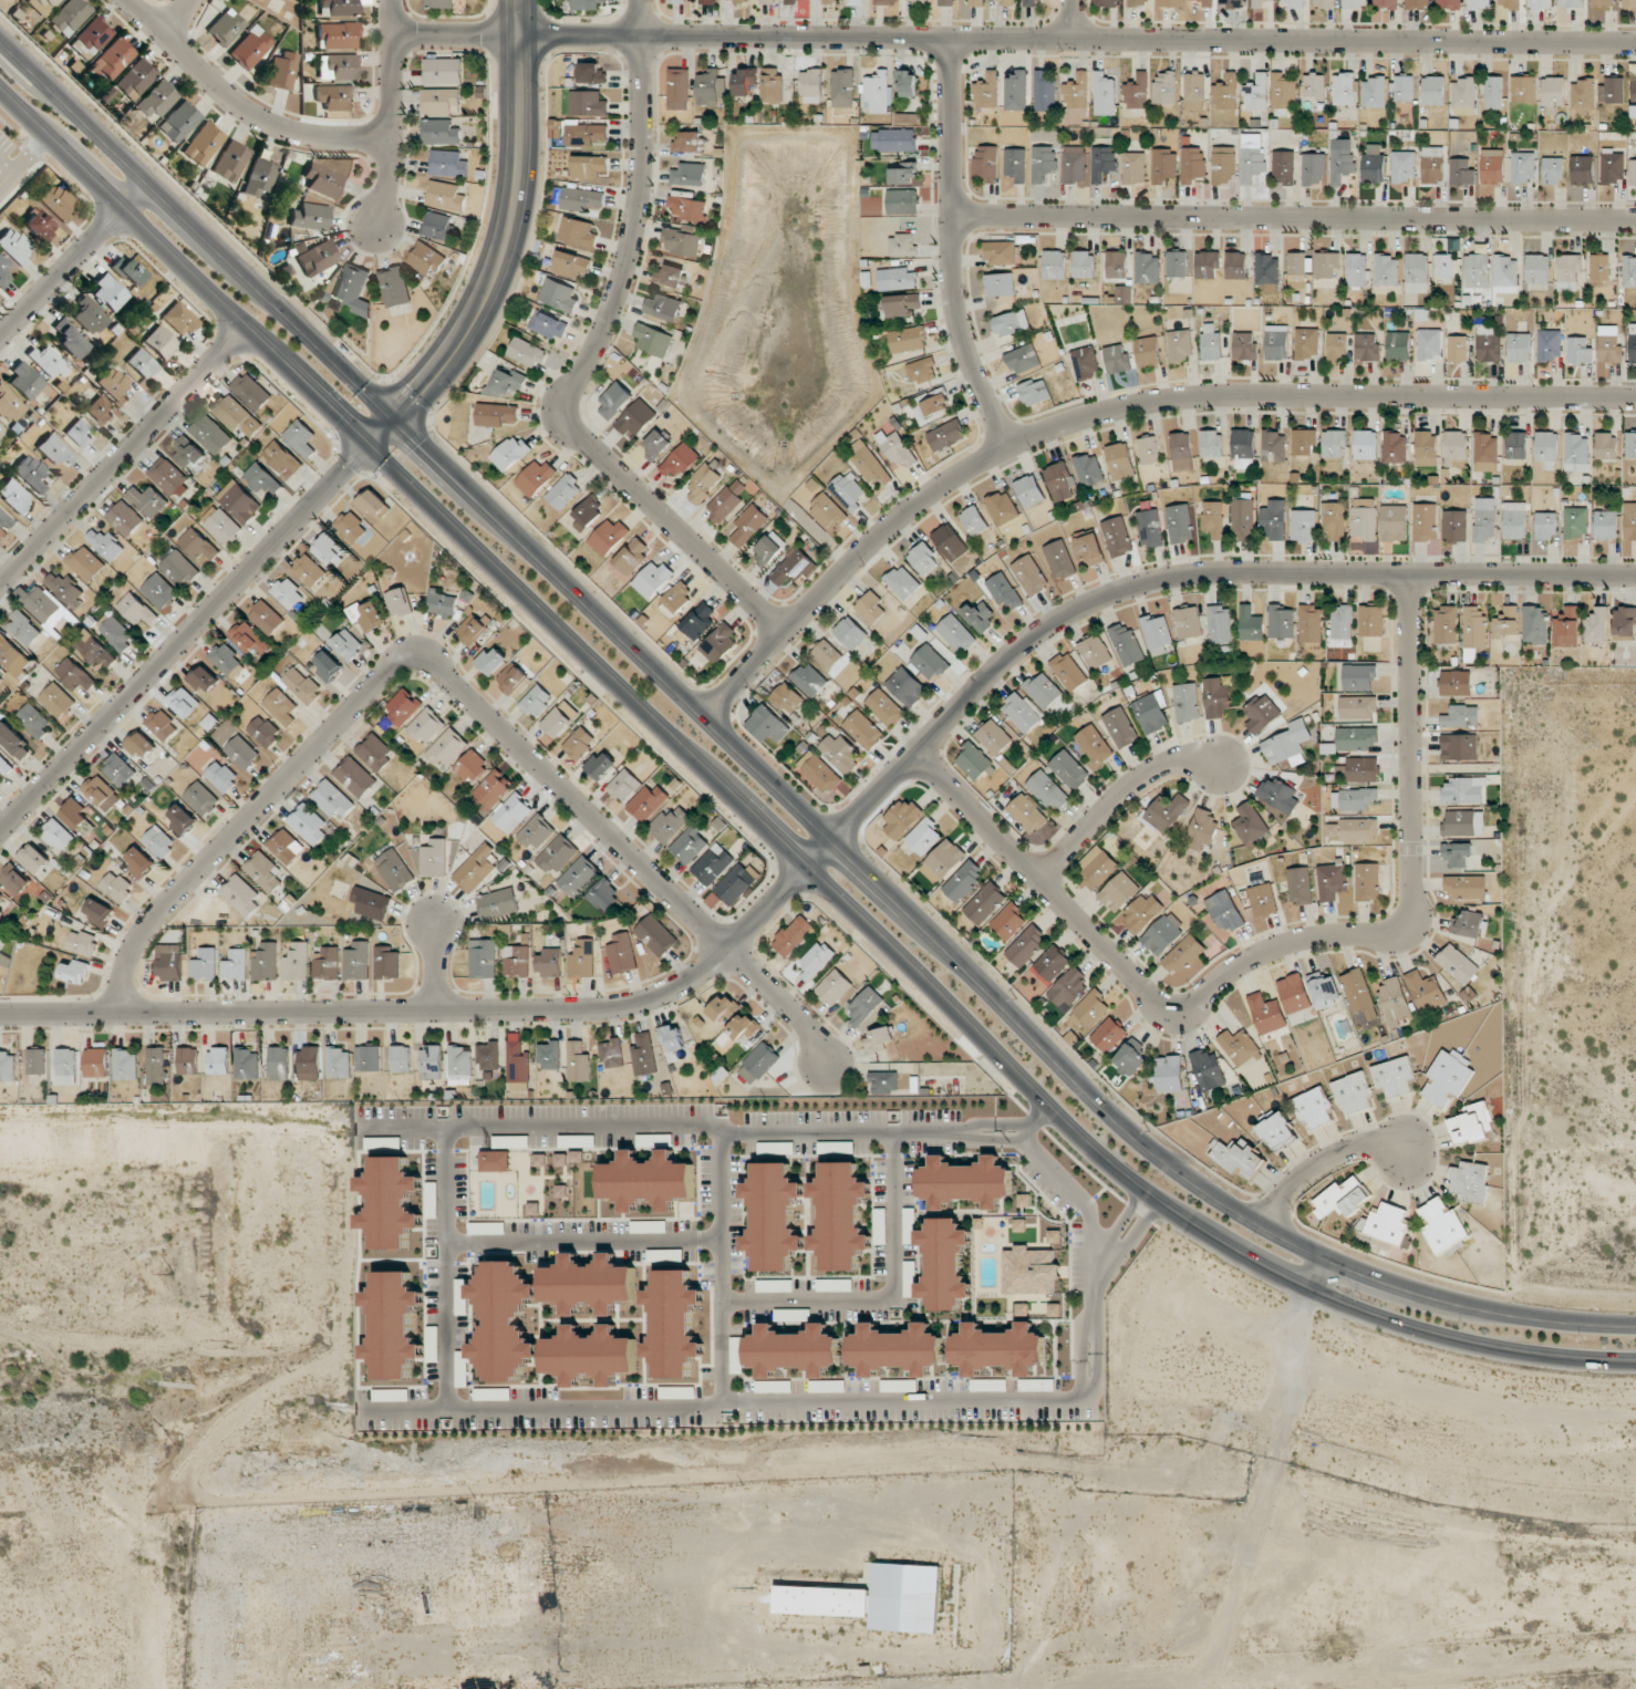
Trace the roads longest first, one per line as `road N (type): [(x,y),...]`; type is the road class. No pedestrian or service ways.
road 1 (secondary): [(1635,1325),(1482,1310),(1368,1277),(1281,1236),(1170,1165),(0,41)]
road 2 (residential): [(0,1016),(551,1013),(652,999),(727,955),(991,675),(1074,613),(1188,576),(1635,577)]
road 3 (secondary): [(370,447),(1145,1192),(1242,1256),(1368,1314),(1493,1349),(1635,1362)]
road 4 (residential): [(396,37),(1635,43)]
road 5 (residential): [(121,1015),(127,964),(147,923),(390,669),(420,656),(819,1044),(829,1068)]
road 6 (residential): [(703,715),(900,519),(965,473),(1074,423),(1226,397),(1635,400)]
road 7 (residential): [(1409,576),(1410,901),(1396,932),(1285,945),(1191,1004),(1159,1003),(918,756)]
road 8 (residential): [(642,38),(635,226),(601,341),(559,416),(784,634)]
road 9 (residential): [(954,220),(1635,223)]
road 10 (residential): [(370,447),(0,833)]
road 11 (secondary): [(0,90),(370,447)]
road 12 (tertiary): [(521,0),(519,153),(505,246),(458,344),(370,447)]
road 13 (residential): [(952,40),(956,301),(967,350),(1009,448)]
road 14 (residential): [(0,585),(245,330)]
road 15 (residential): [(395,139),(310,137),(258,118),(126,0)]
road 16 (residential): [(1036,878),(1142,776),(1189,763),(1222,765)]
road 17 (residential): [(0,337),(146,183)]
road 18 (residential): [(1257,1223),(1321,1164),(1373,1146),(1401,1150)]
road 19 (residential): [(396,0),(395,139)]

